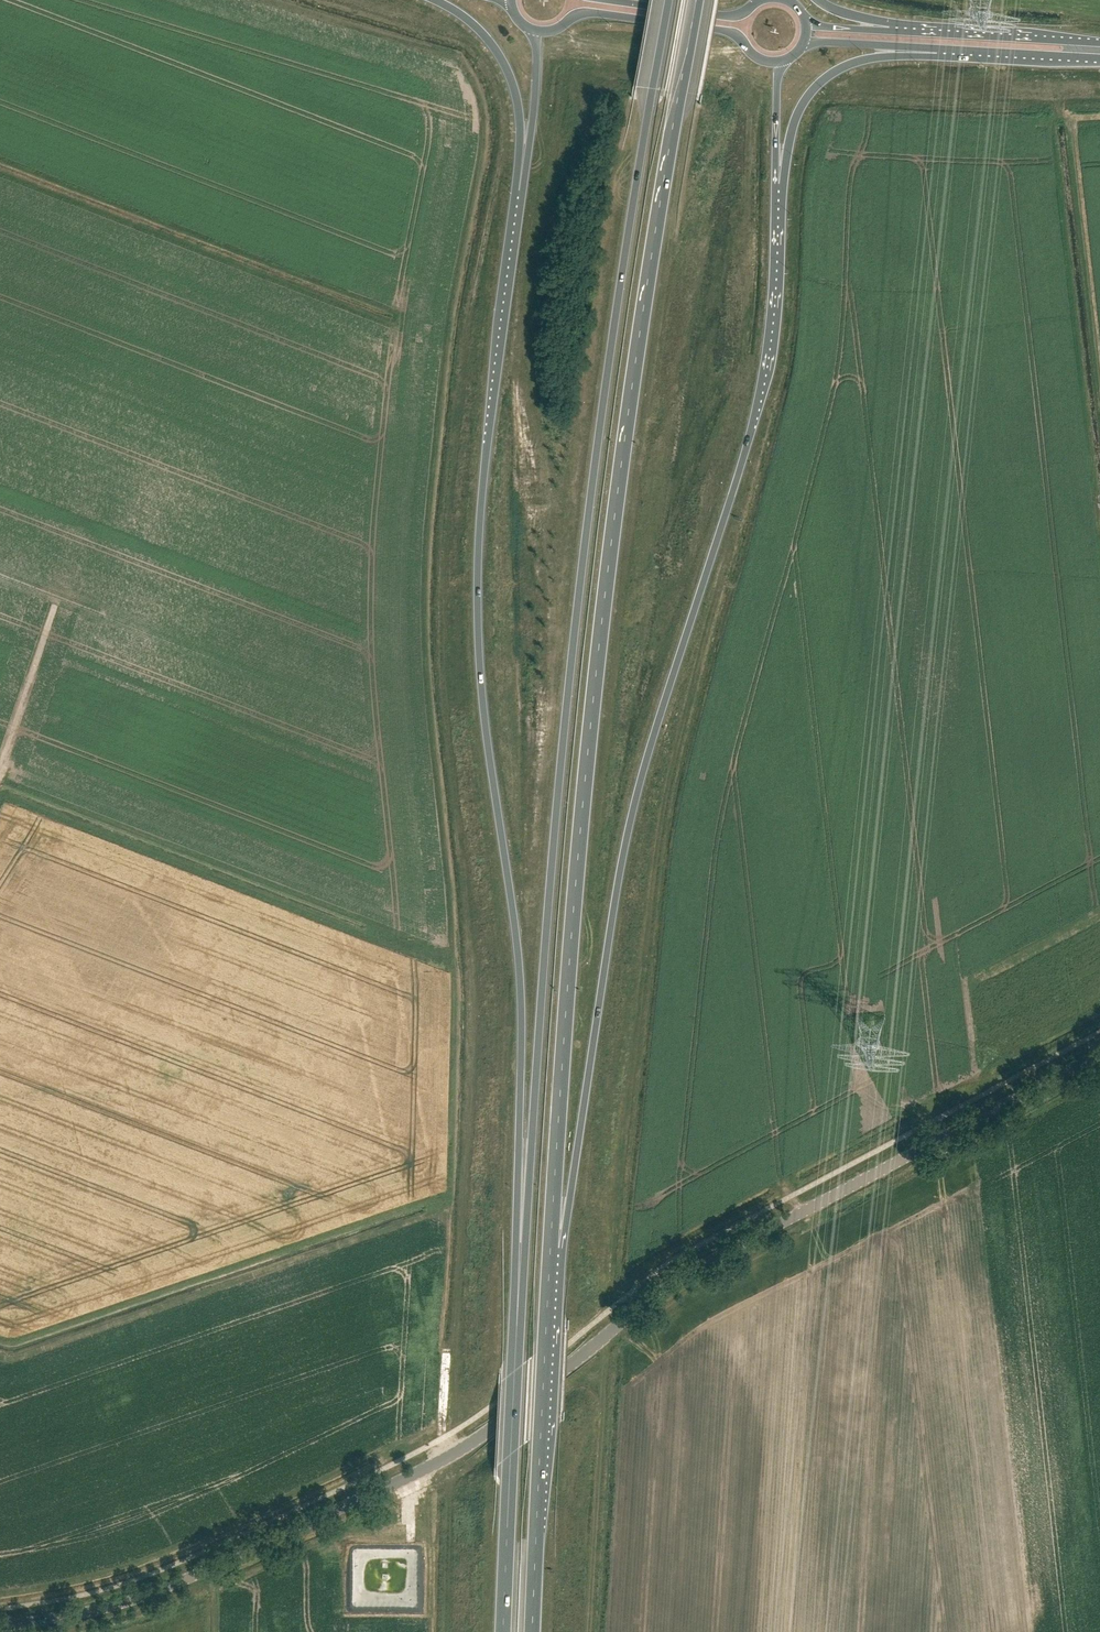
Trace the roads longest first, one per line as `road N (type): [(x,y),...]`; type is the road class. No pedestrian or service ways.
road 1 (trunk): [(668,0),(619,287),(571,659),(515,1356)]
road 2 (trunk): [(549,1269),(601,627),(699,0)]
road 3 (tertiary): [(0,1627),(158,1591),(441,1460),(715,1258),(1099,1055)]
road 4 (trunk): [(514,249),(487,450),(478,601),(520,1009),(515,1356)]
road 5 (trunk): [(549,1269),(561,1256),(625,843),(756,414),(774,308),(778,222)]
road 6 (trunk): [(532,1631),(549,1269)]
road 7 (trunk): [(778,222),(793,124),(822,79),(866,58),(960,50)]
road 8 (track): [(0,763),(96,491)]
road 9 (trunk): [(433,0),(489,41),(513,86),(520,130),(514,249)]
road 10 (trunk): [(515,1356),(503,1631)]
road 11 (trunk): [(531,30),(594,13),(717,29),(760,60),(783,61)]
road 12 (trunk): [(531,30),(533,117),(514,249)]
road 13 (primary): [(1099,44),(932,33)]
road 14 (trunk): [(778,222),(783,61)]
road 15 (primary): [(800,48),(828,42),(960,50)]
road 16 (trunk): [(759,0),(729,17),(604,0)]
road 17 (primary): [(960,50),(1099,58)]
road 18 (primary): [(932,33),(824,27),(804,18)]

